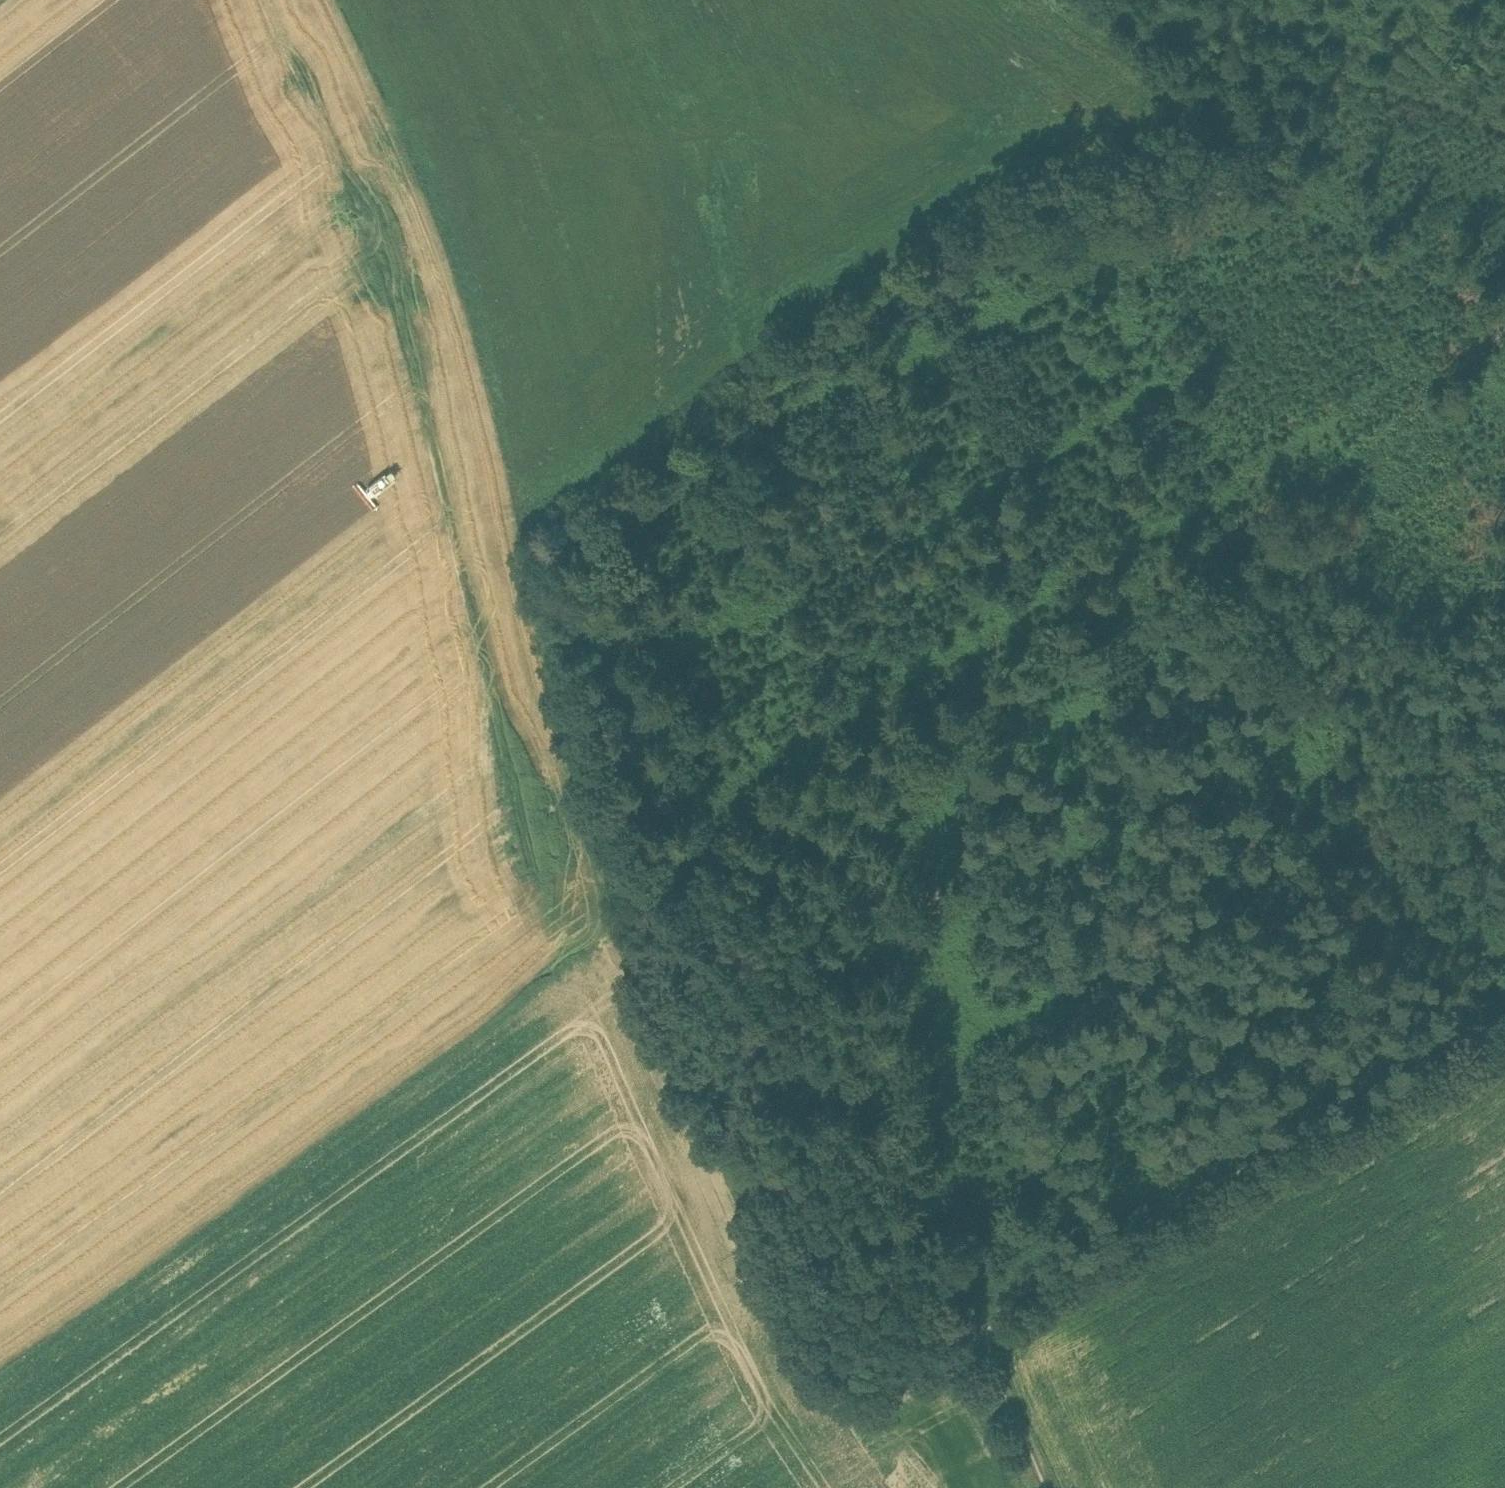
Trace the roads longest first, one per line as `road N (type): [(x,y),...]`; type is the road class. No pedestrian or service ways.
road 1 (track): [(1504,1013),(1004,1305),(990,1325),(993,1366),(1050,1487)]

